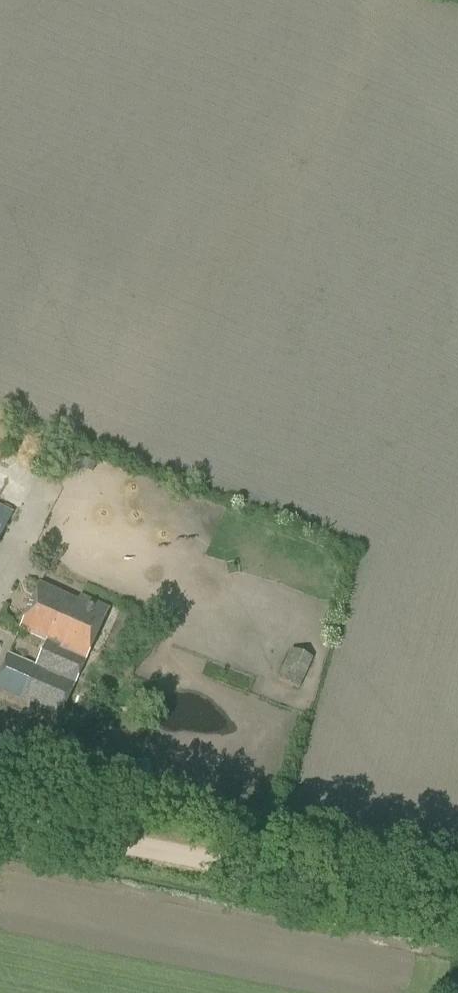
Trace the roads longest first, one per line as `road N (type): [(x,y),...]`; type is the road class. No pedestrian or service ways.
road 1 (track): [(457,910),(0,821)]

